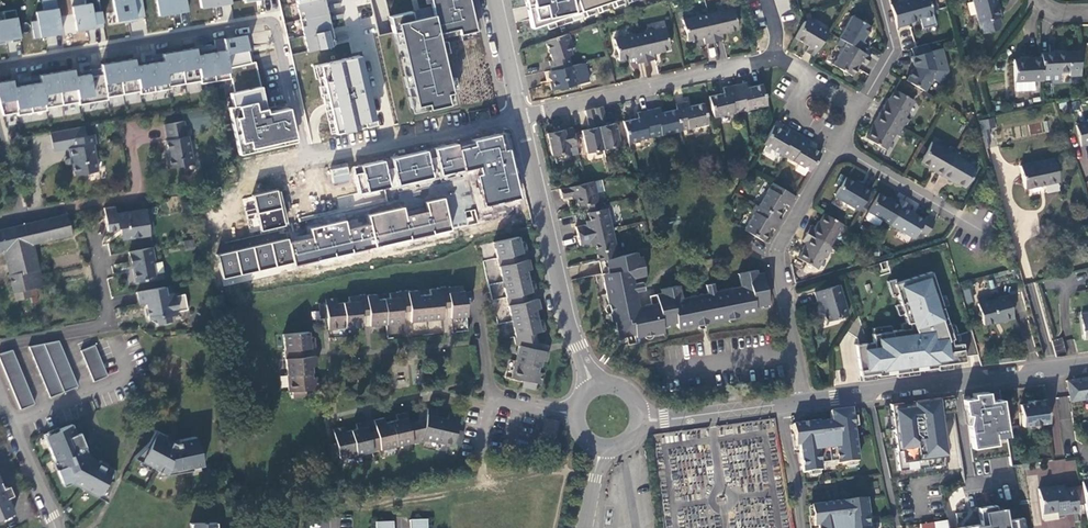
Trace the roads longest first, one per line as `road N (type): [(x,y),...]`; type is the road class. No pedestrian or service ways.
road 1 (residential): [(0,65),(269,21),(308,162)]
road 2 (residential): [(805,404),(1087,365)]
road 3 (residential): [(805,404),(777,252),(839,141)]
road 4 (residential): [(521,116),(590,389)]
road 5 (residential): [(774,54),(521,116)]
road 6 (residential): [(0,344),(111,325),(93,254)]
road 7 (residential): [(574,412),(491,395),(475,299)]
road 8 (residential): [(839,141),(981,228)]
road 9 (residential): [(642,419),(805,404)]
road 10 (residential): [(390,145),(368,44),(359,45),(348,0)]
road 11 (residential): [(390,145),(521,116)]
road 12 (residential): [(0,405),(55,527)]

